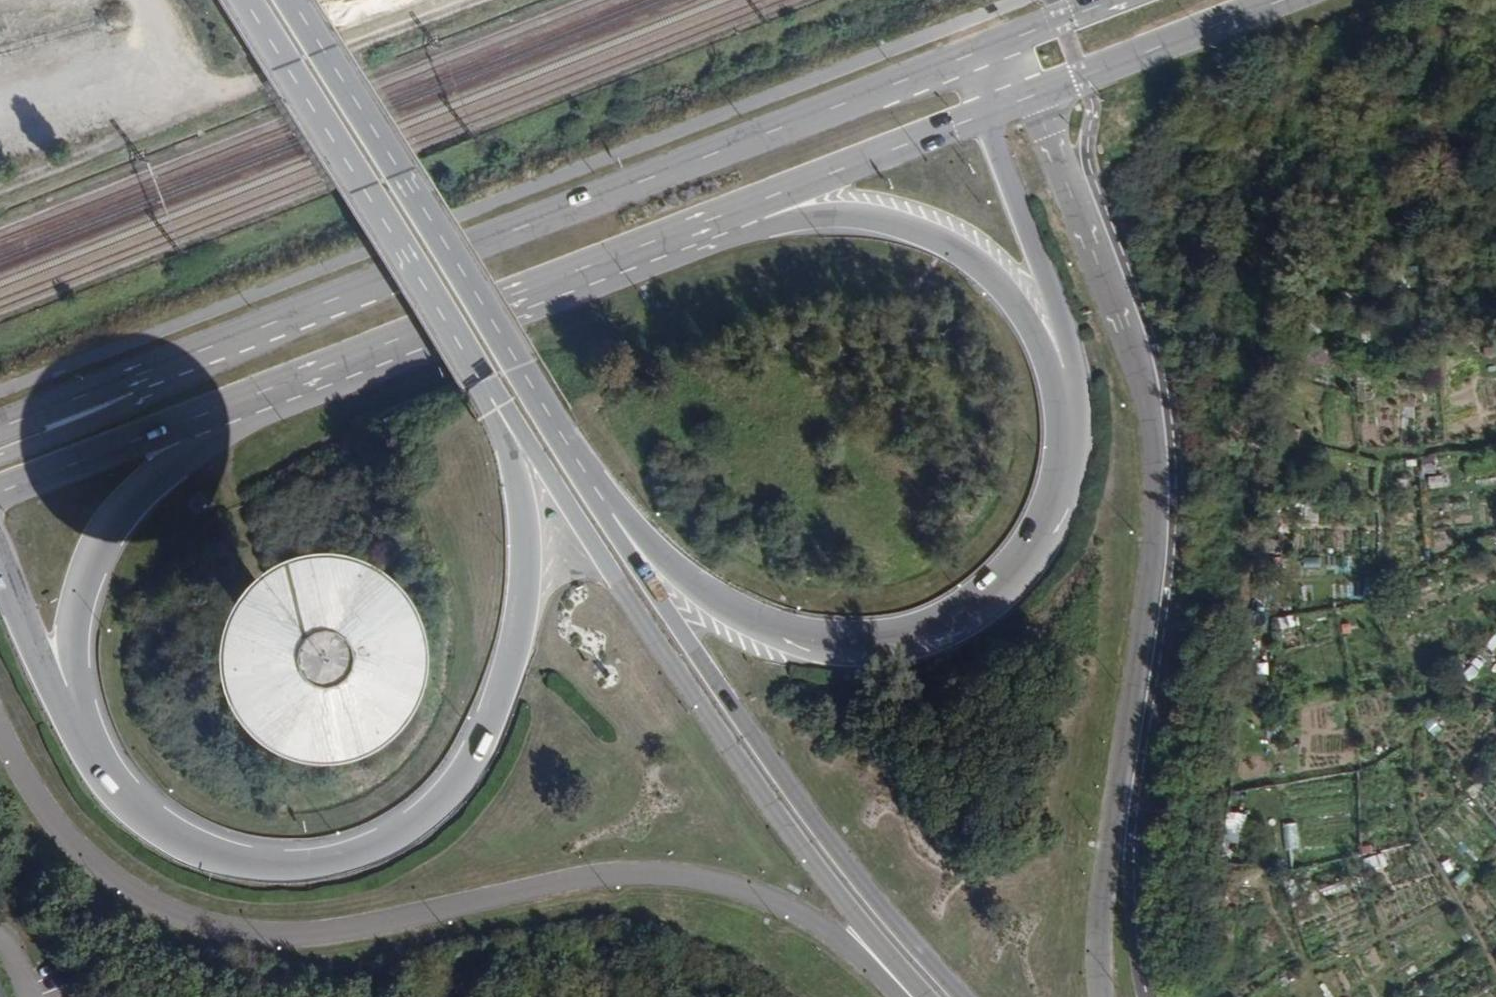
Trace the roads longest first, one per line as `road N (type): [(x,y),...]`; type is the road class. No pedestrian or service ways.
road 1 (secondary): [(1010,43),(0,430)]
road 2 (primary): [(0,739),(20,785),(66,843),(117,887),(236,935),(307,937),(596,877),(656,874),(729,888),(792,914),(891,996)]
road 3 (primary): [(1098,996),(1096,902),(1153,467),(1143,380),(1030,94)]
road 4 (primary): [(484,381),(512,471),(520,534),(506,663),(479,736),(444,791),(398,832),(340,858),(265,864),(199,851),(142,820),(98,778),(74,727)]
road 5 (primary): [(484,381),(917,996)]
road 6 (primary): [(1070,418),(1062,488),(1030,550),(982,602),(904,637),(823,645),(745,616),(605,512)]
road 7 (primary): [(959,996),(839,864),(644,583),(605,512)]
road 8 (secondary): [(214,409),(702,227)]
road 9 (track): [(482,0),(0,187)]
road 10 (primary): [(702,227),(851,219),(913,231),(971,259),(1021,313),(1059,378),(1070,418)]
road 11 (primary): [(244,0),(484,381)]
road 12 (primary): [(518,367),(282,0)]
road 13 (primary): [(74,727),(67,663),(78,583),(110,524),(151,478),(207,441),(214,409)]
road 14 (primary): [(984,111),(1071,348),(1070,418)]
road 15 (secondary): [(702,227),(984,111)]
road 16 (secondary): [(1030,94),(1276,0)]
road 17 (secondary): [(0,490),(214,409)]
road 18 (primary): [(605,512),(518,367)]
road 19 (primary): [(74,727),(40,676),(0,579)]
road 20 (secondary): [(1123,0),(1010,43)]

